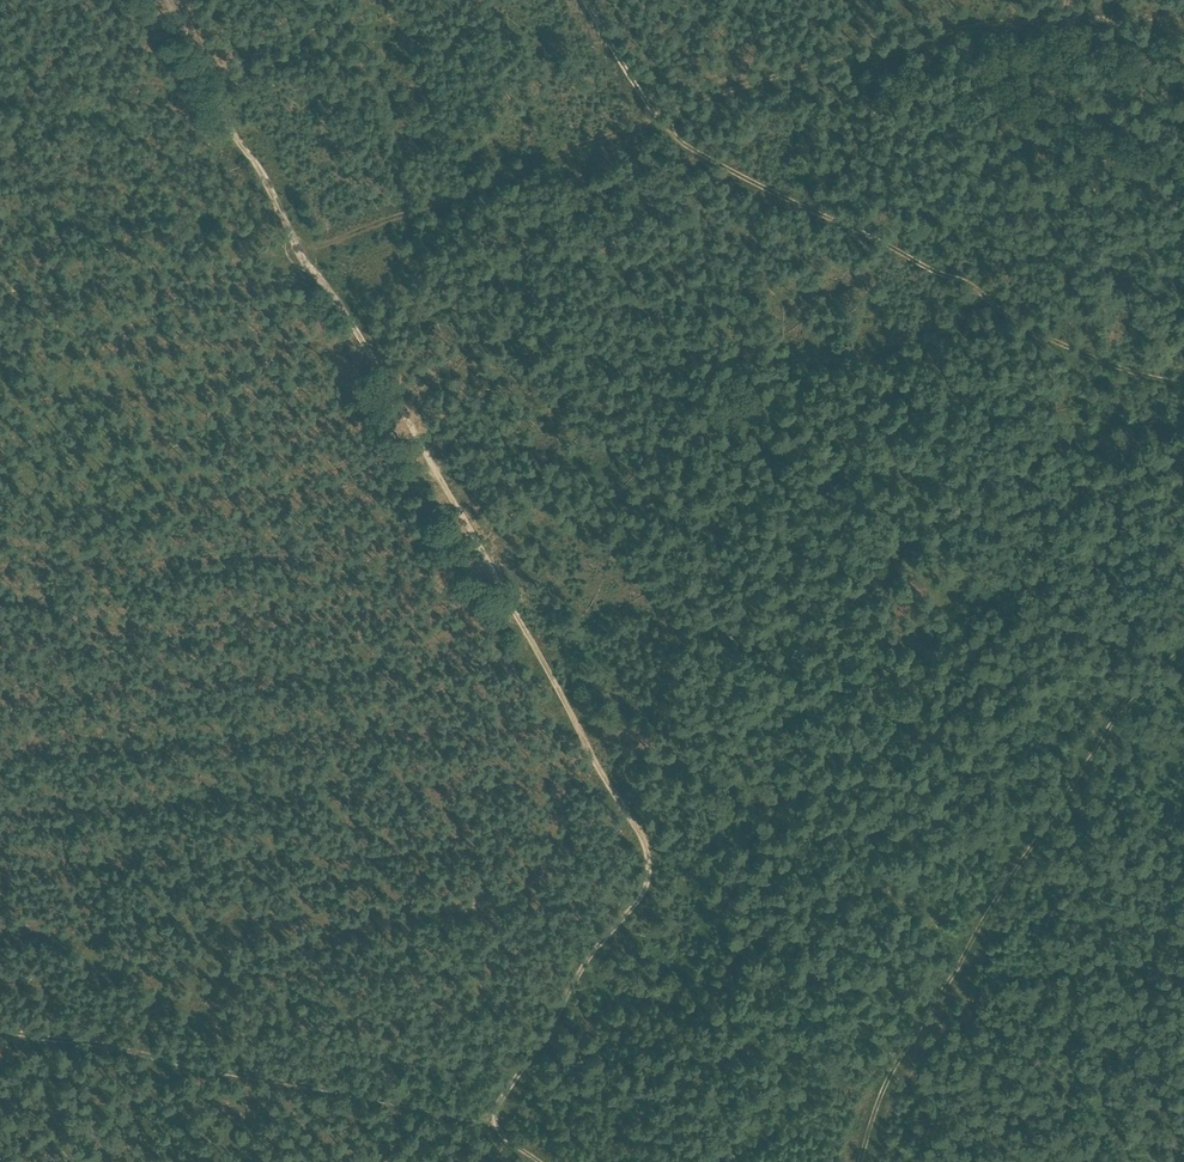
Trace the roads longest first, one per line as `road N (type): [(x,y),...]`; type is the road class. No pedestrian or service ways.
road 1 (track): [(181,0),(646,847),(647,887),(574,983),(489,1129),(537,1161)]
road 2 (track): [(1063,0),(1059,24),(864,54),(316,249)]
road 3 (track): [(581,0),(657,124),(687,153),(945,277),(1052,343),(1183,387)]
road 4 (track): [(1183,646),(1129,696),(984,923),(879,1096),(861,1161)]
road 5 (track): [(489,1129),(0,1037)]

